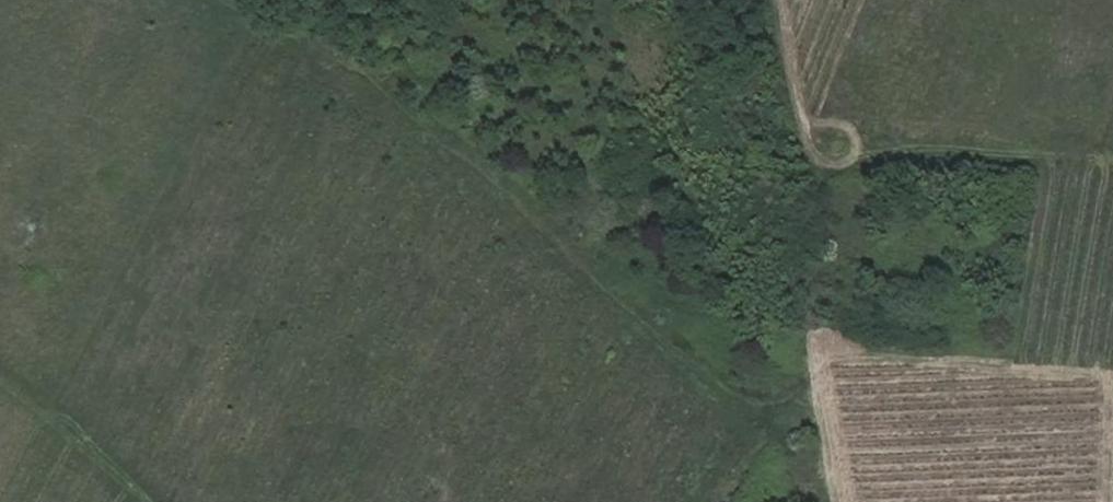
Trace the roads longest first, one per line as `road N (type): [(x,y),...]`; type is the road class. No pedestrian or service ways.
road 1 (track): [(848,501),(780,163),(758,0)]

